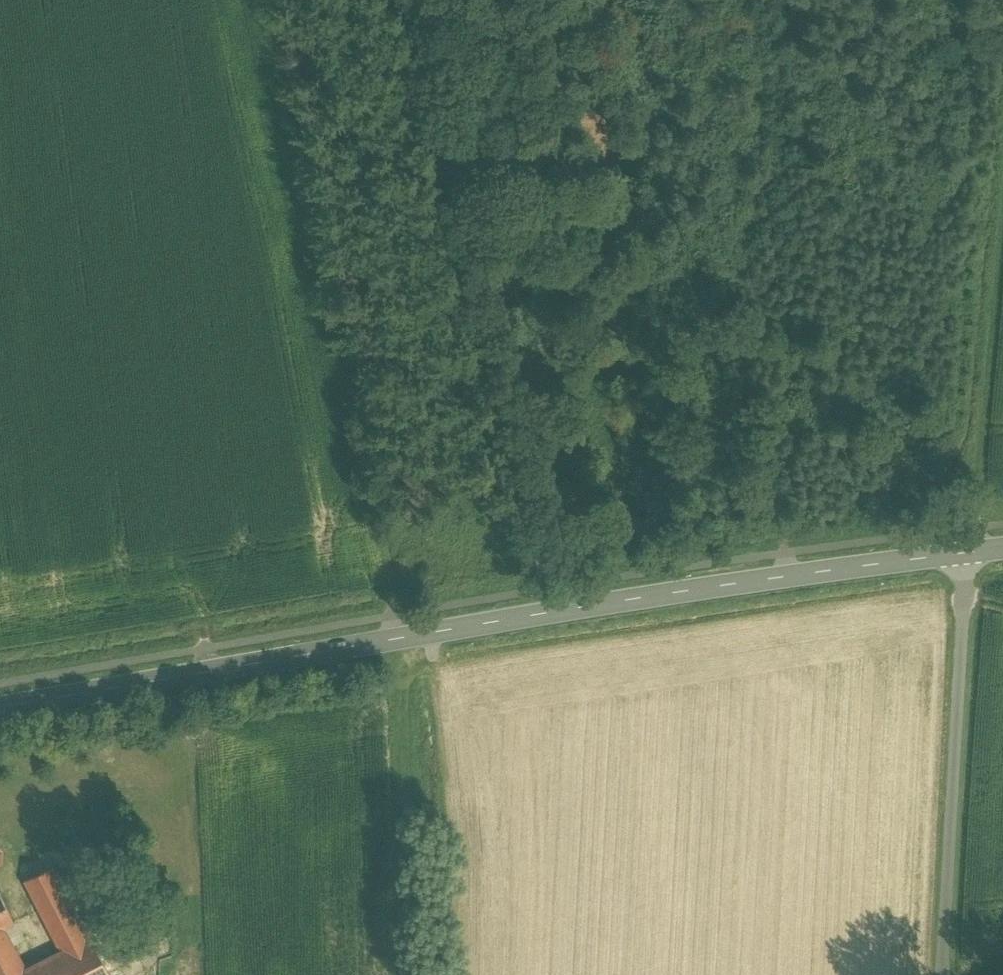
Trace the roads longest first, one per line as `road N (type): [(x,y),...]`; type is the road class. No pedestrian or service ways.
road 1 (tertiary): [(0,709),(620,600),(1002,548)]

